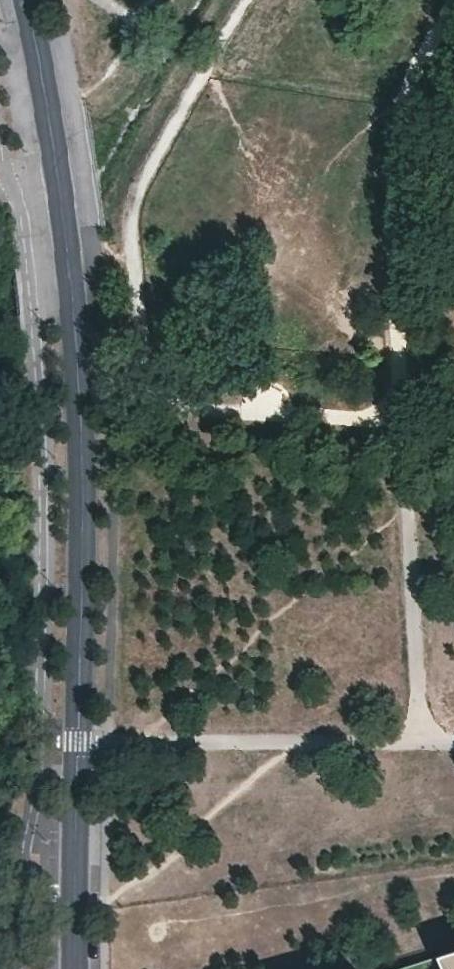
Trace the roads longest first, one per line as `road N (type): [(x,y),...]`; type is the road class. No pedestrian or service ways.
road 1 (residential): [(29,0),(60,175),(83,442),(78,968)]

